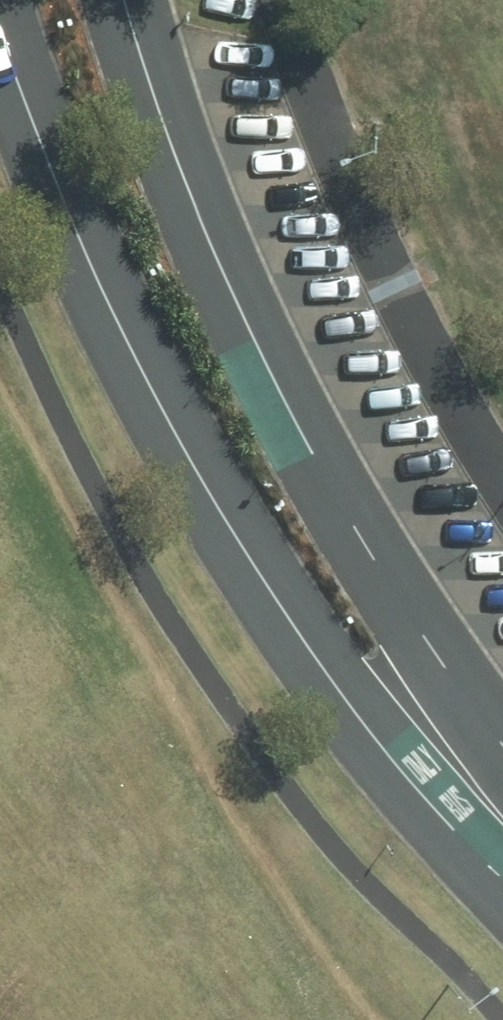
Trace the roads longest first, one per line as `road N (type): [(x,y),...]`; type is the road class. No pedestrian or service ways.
road 1 (tertiary): [(502,878),(354,709),(215,503),(79,241),(0,32)]
road 2 (tertiary): [(123,0),(180,175),(243,321),(389,584),(502,744)]

